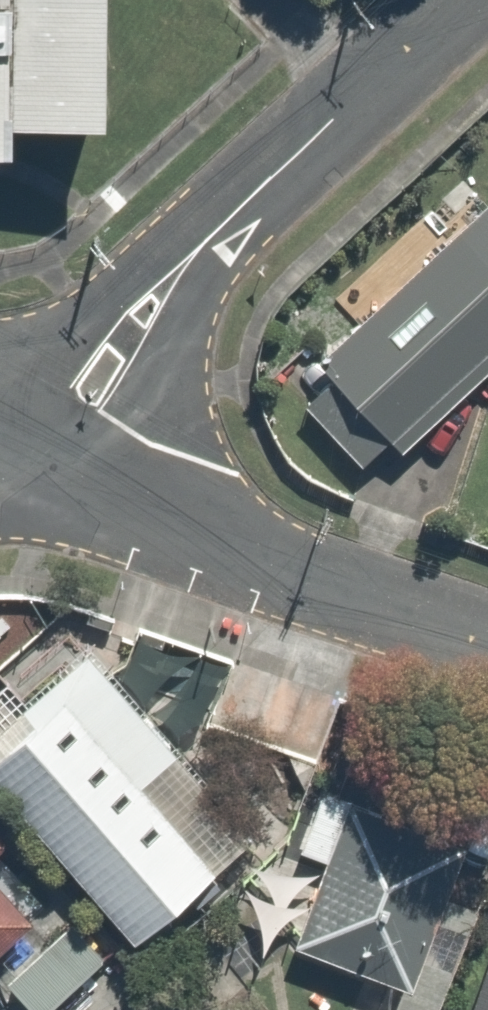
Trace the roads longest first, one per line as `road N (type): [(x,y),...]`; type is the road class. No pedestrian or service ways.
road 1 (unclassified): [(0,434),(79,397),(201,247),(458,0)]
road 2 (residential): [(487,644),(264,566),(0,439)]

